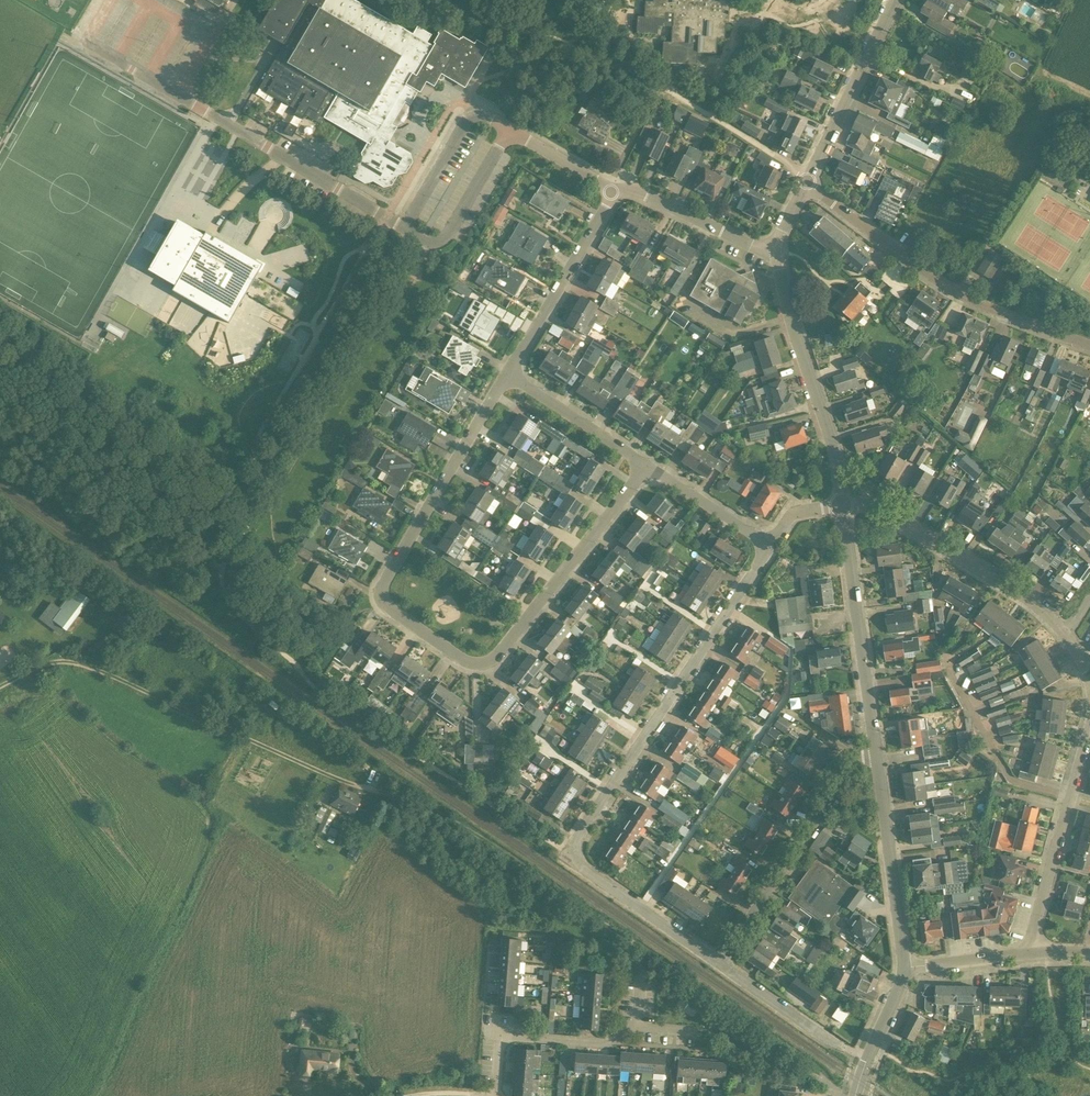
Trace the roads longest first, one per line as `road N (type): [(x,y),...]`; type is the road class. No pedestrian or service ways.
road 1 (track): [(642,961),(641,948),(418,804),(337,779),(85,664),(52,663),(0,686)]
road 2 (residential): [(647,466),(500,656),(469,661),(390,607),(383,582),(507,375)]
road 3 (residential): [(720,964),(580,866),(575,843),(770,543)]
road 4 (residential): [(1089,345),(938,279),(804,183)]
road 5 (residential): [(720,964),(858,756),(875,745)]
road 6 (tertiary): [(842,505),(832,438),(778,250)]
road 7 (residential): [(1062,630),(1035,603),(874,505),(842,505)]
road 8 (residential): [(190,102),(404,229)]
road 9 (tertiary): [(875,745),(842,505)]
road 10 (residential): [(1031,954),(1089,734)]
road 11 (tertiary): [(905,969),(875,745)]
road 12 (residential): [(507,375),(613,191)]
road 13 (residential): [(696,1029),(638,1025),(607,1044),(503,1035)]
road 14 (tertiary): [(807,176),(897,0)]
road 15 (residential): [(807,176),(648,78)]
road 16 (residential): [(613,191),(635,189),(778,250)]
road 17 (residential): [(404,229),(427,242),(446,239),(508,130)]
road 18 (residential): [(508,130),(484,116),(468,120),(404,229)]
road 19 (residential): [(647,466),(507,375)]
road 20 (residential): [(843,1047),(720,964)]
road 21 (residential): [(770,543),(647,466)]
road 22 (tertiary): [(855,1095),(905,969)]
road 23 (residential): [(905,969),(1031,954)]
road 24 (residential): [(508,130),(613,191)]

